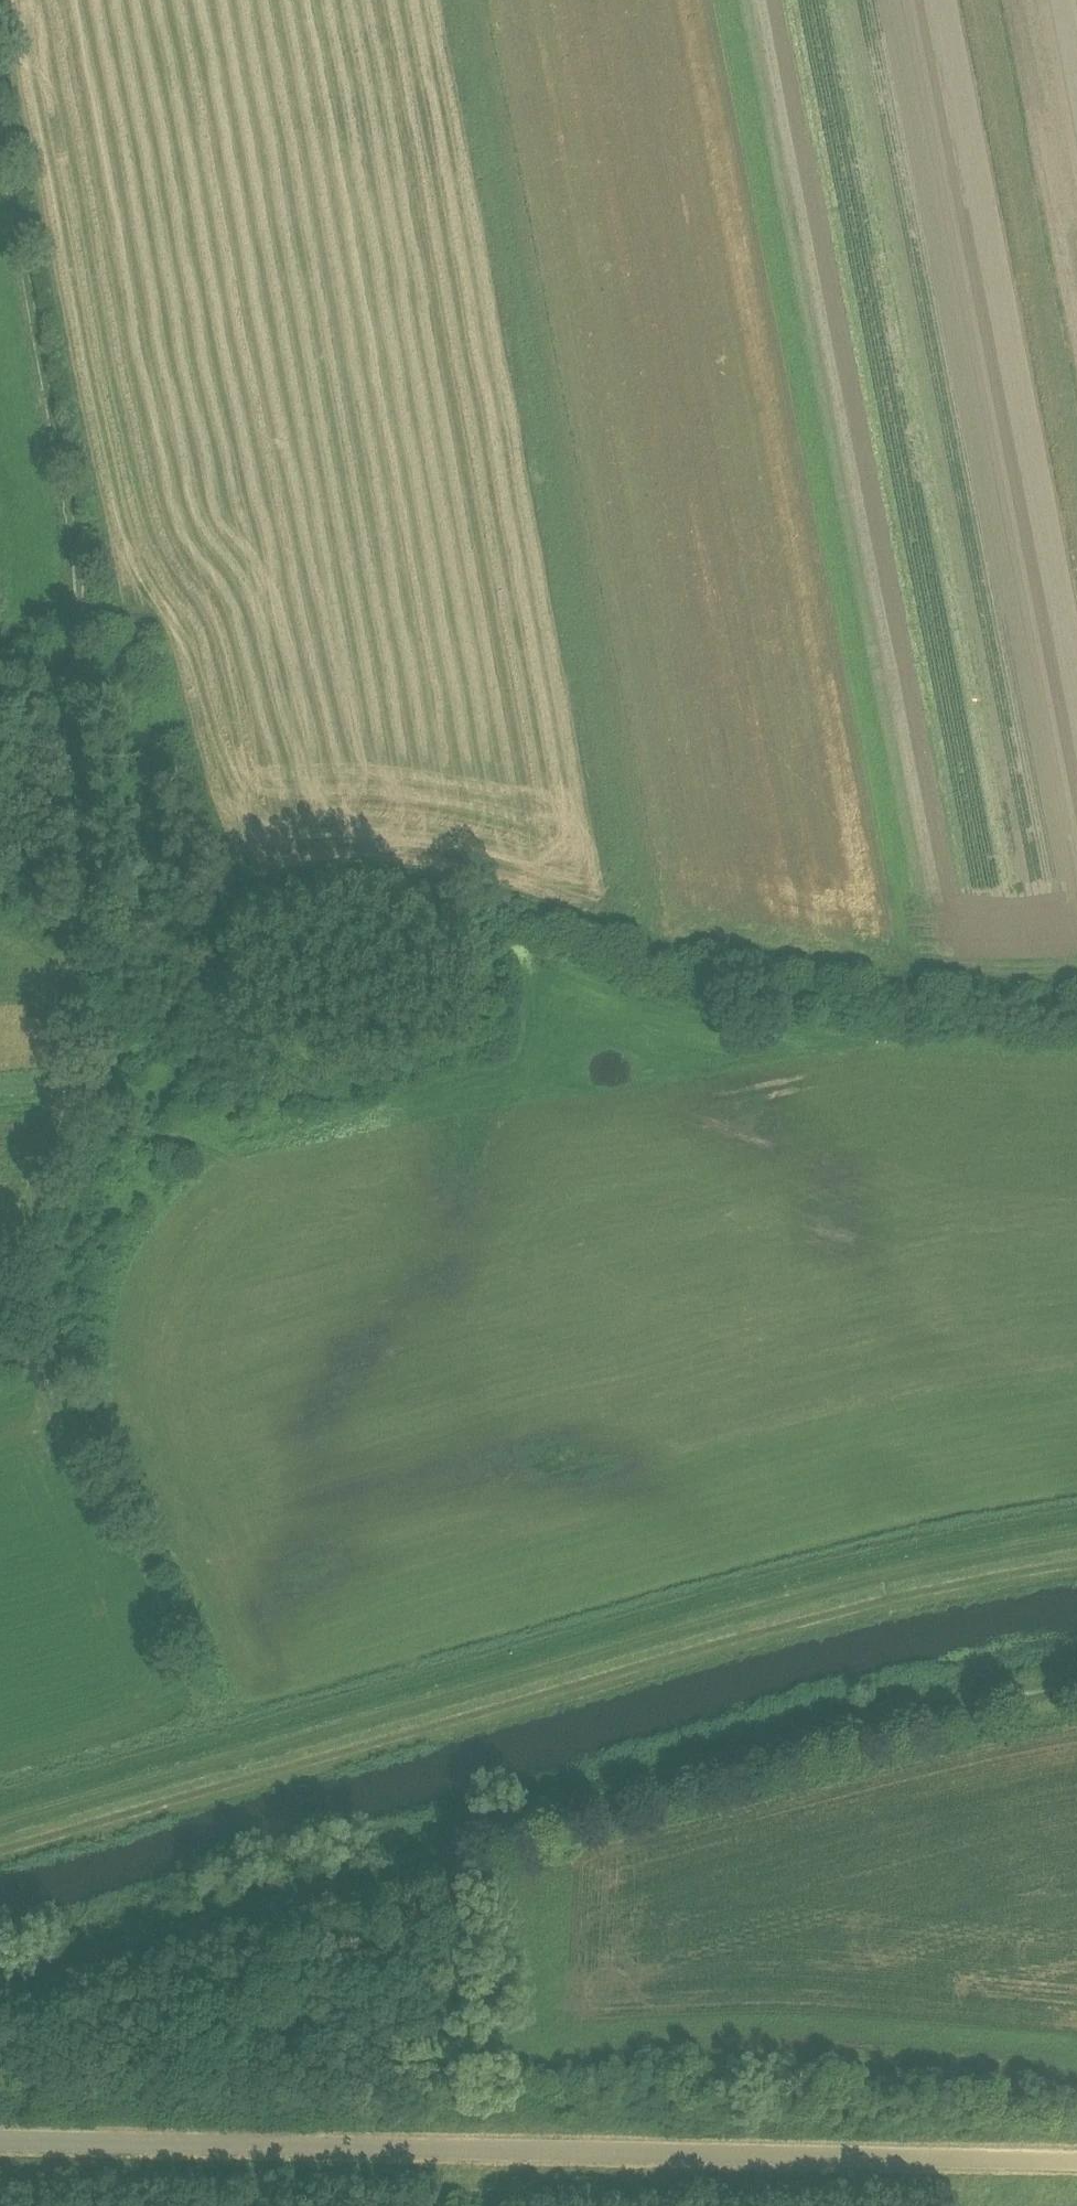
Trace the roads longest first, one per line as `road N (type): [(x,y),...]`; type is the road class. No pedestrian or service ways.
road 1 (unclassified): [(0,2140),(1076,2142)]

